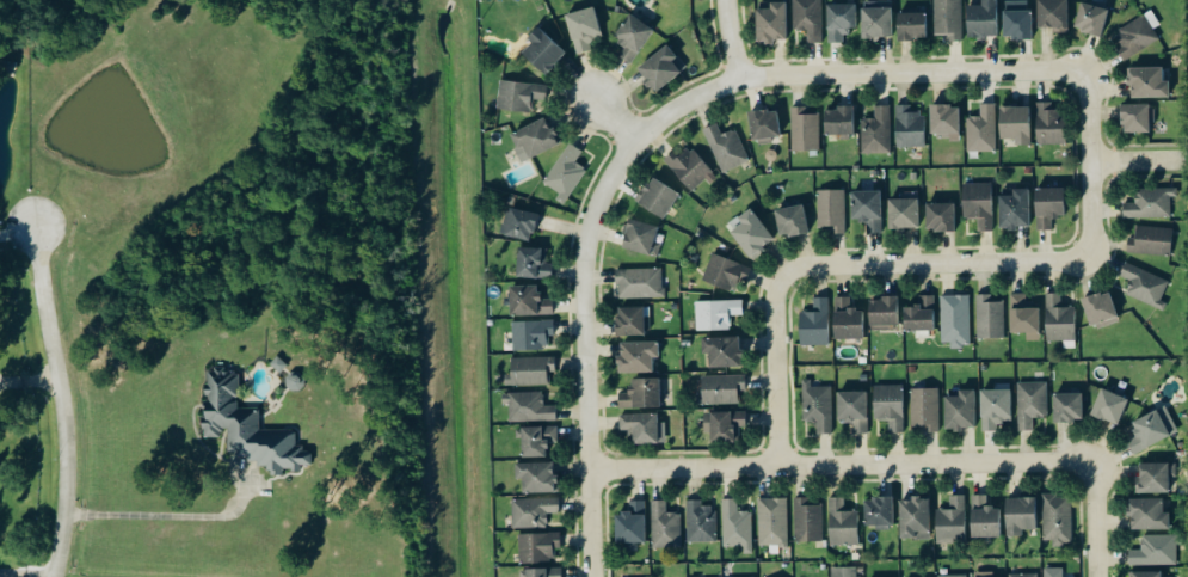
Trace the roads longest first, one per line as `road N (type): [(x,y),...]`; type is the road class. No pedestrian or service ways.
road 1 (residential): [(594,576),(585,274),(602,197),(638,141),(688,102),(767,75),(1090,69)]
road 2 (residential): [(1096,461),(590,468)]
road 3 (residential): [(32,223),(72,464),(55,576)]
road 4 (residential): [(1092,260),(805,265),(782,280)]
road 5 (residential): [(1090,69),(1092,260)]
road 6 (residential): [(782,280),(775,306),(780,466)]

